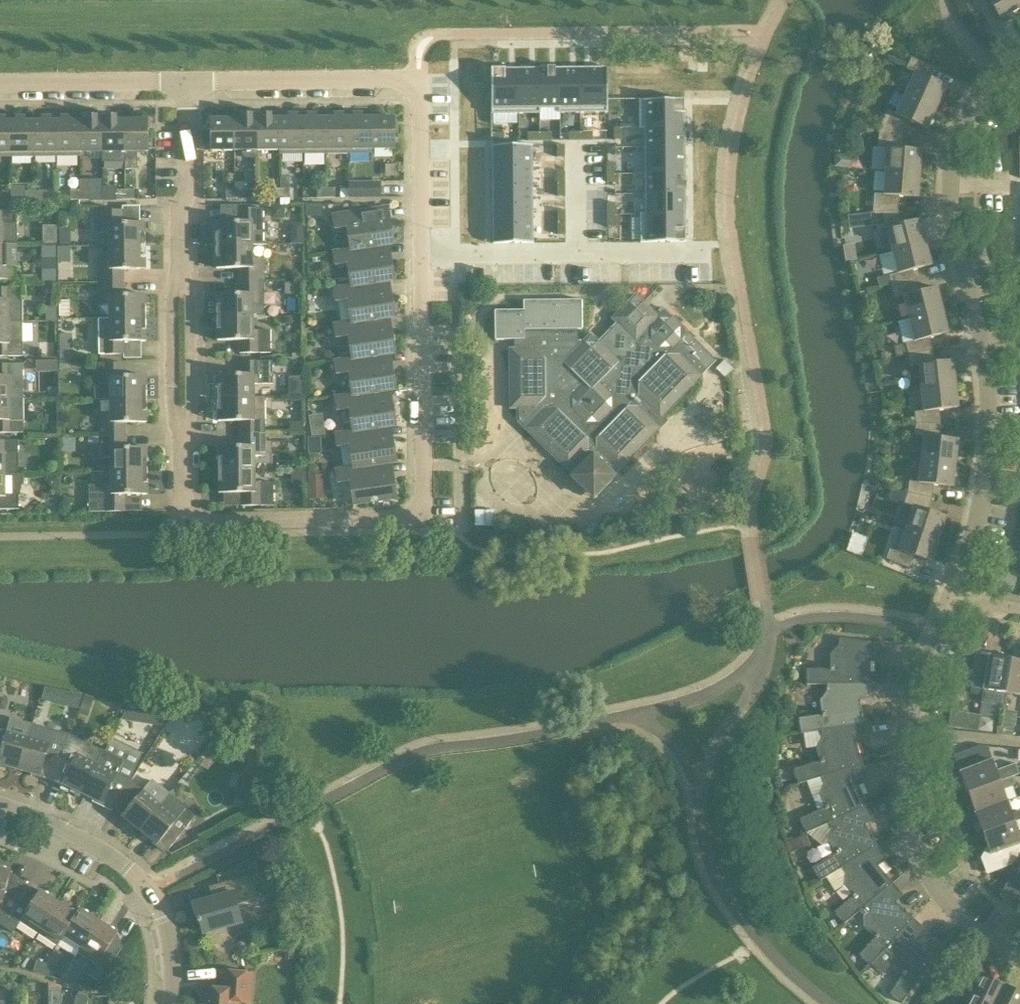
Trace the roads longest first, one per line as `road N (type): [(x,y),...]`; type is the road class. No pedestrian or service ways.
road 1 (residential): [(409,521),(425,488),(417,90),(184,92)]
road 2 (residential): [(1019,59),(983,83),(958,119),(945,181),(968,301),(977,421),(970,497),(946,590)]
road 3 (residential): [(946,590),(900,729),(904,832),(943,902),(1019,954)]
road 4 (residential): [(409,521),(205,521),(188,496),(183,419)]
road 5 (residential): [(0,809),(37,819),(109,857),(147,893),(164,931),(169,1003)]
road 6 (residential): [(185,276),(184,92)]
road 7 (residential): [(184,92),(0,92)]
road 8 (residential): [(185,276),(175,295),(176,405),(183,419)]
road 9 (residential): [(183,419),(192,402),(185,276)]

